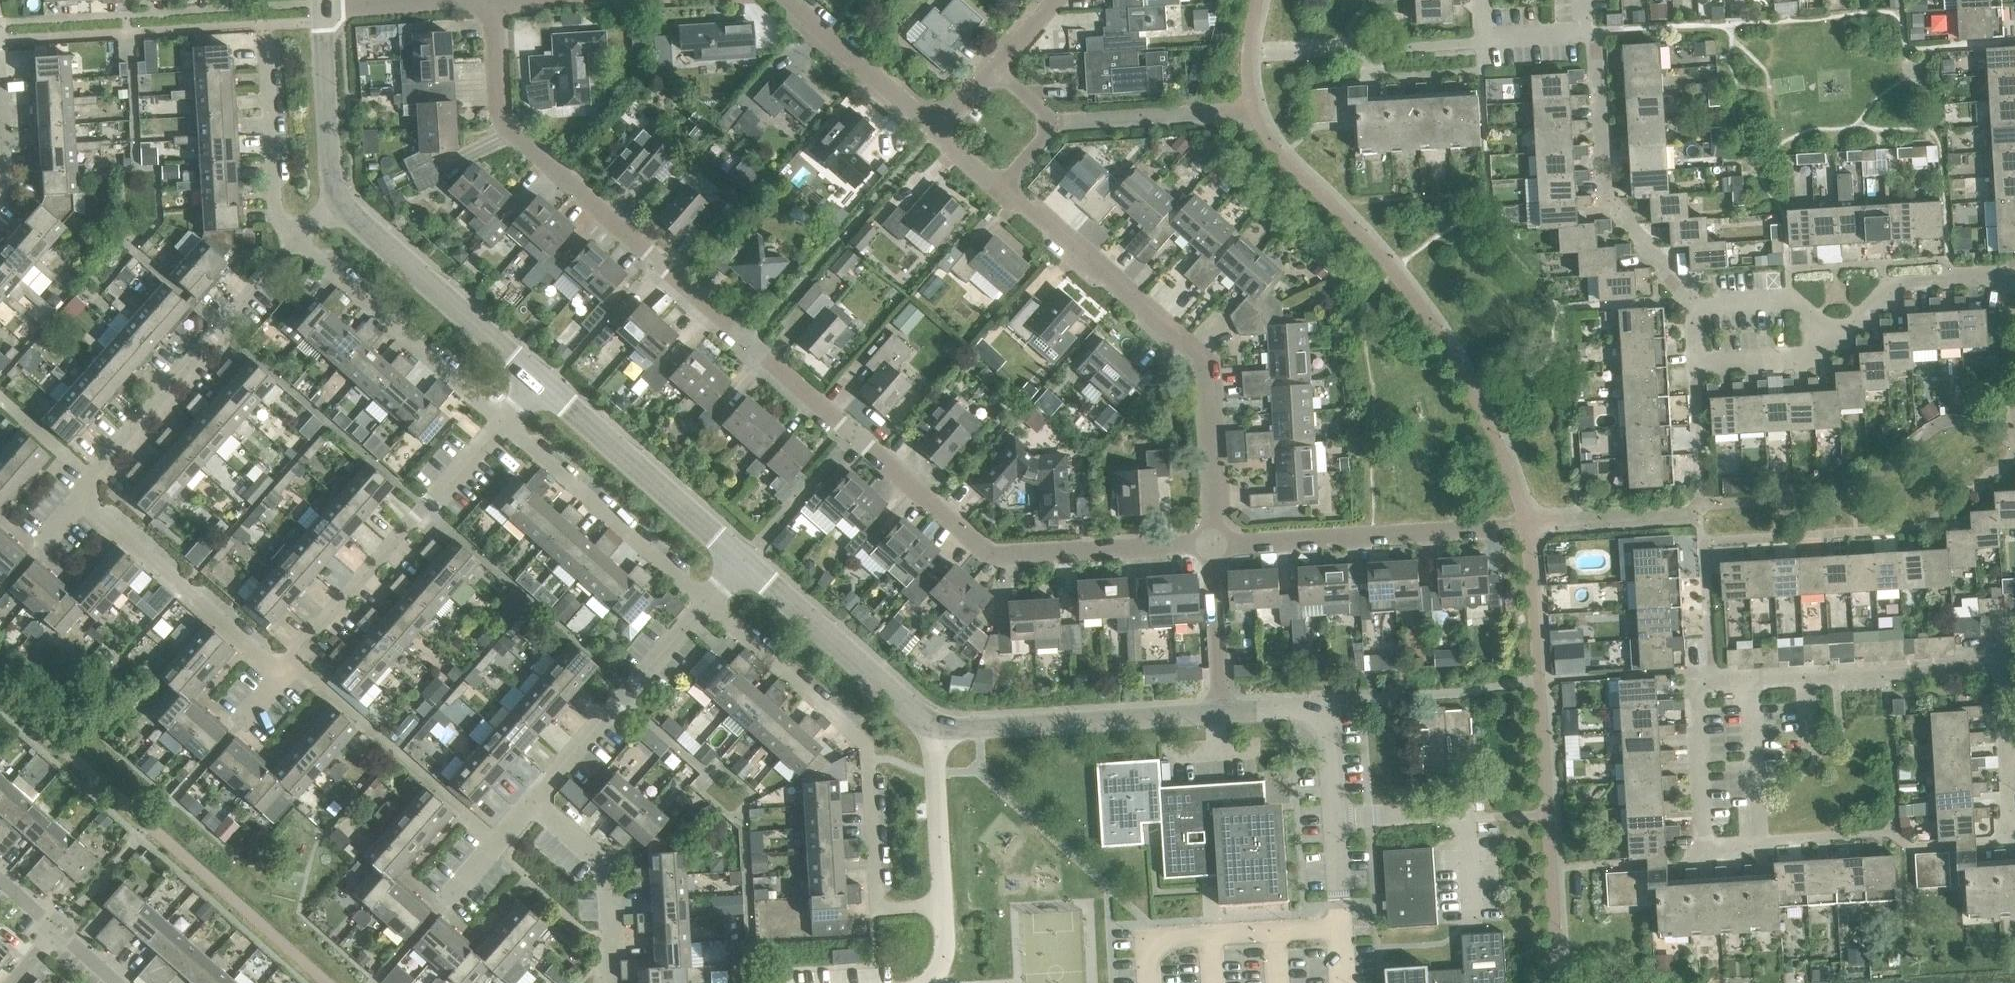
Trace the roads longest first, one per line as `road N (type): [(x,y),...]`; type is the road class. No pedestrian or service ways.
road 1 (residential): [(492,0),(499,123),(984,549),(1011,556),(1208,544)]
road 2 (residential): [(1208,544),(1201,358),(994,179)]
road 3 (residential): [(940,905),(878,903),(866,744),(705,602)]
road 4 (residential): [(1697,681),(1705,853),(1758,849),(1751,679)]
road 5 (residential): [(279,675),(500,417)]
road 6 (residential): [(80,500),(303,244)]
road 7 (residential): [(1208,544),(1529,526)]
road 8 (residential): [(1812,344),(1796,356),(1695,362),(1695,306),(1814,300)]
road 9 (unclassified): [(1220,714),(936,727)]
road 10 (unclassified): [(741,560),(532,379)]
road 11 (residential): [(705,602),(500,417)]
road 12 (residential): [(279,675),(80,500)]
road 13 (unclassified): [(532,379),(336,202)]
road 14 (residential): [(500,417),(303,244)]
road 15 (residential): [(535,799),(705,602)]
road 16 (unclassified): [(936,727),(741,560)]
road 17 (residential): [(1751,679),(1991,661)]
road 18 (residential): [(303,244),(277,218),(266,27)]
road 19 (residential): [(1812,344),(1895,285),(2014,273)]
road 20 (residential): [(604,982),(610,947),(603,860),(535,799)]
road 21 (residential): [(1541,681),(1330,707)]
road 22 (residential): [(939,132),(787,0)]
road 23 (unclassified): [(336,202),(320,10)]
road 24 (residential): [(940,905),(936,727)]
road 25 (residential): [(1220,714),(1208,544)]
road 26 (unclassified): [(1339,982),(1335,815)]
road 27 (residential): [(1335,815),(1501,809)]
road 28 (residential): [(1583,0),(1585,29),(1485,36),(1482,0)]
road 29 (residential): [(437,911),(535,799)]
road 30 (residential): [(994,179),(1043,117),(1036,102),(995,71)]
road 31 (residential): [(445,0),(320,10)]

